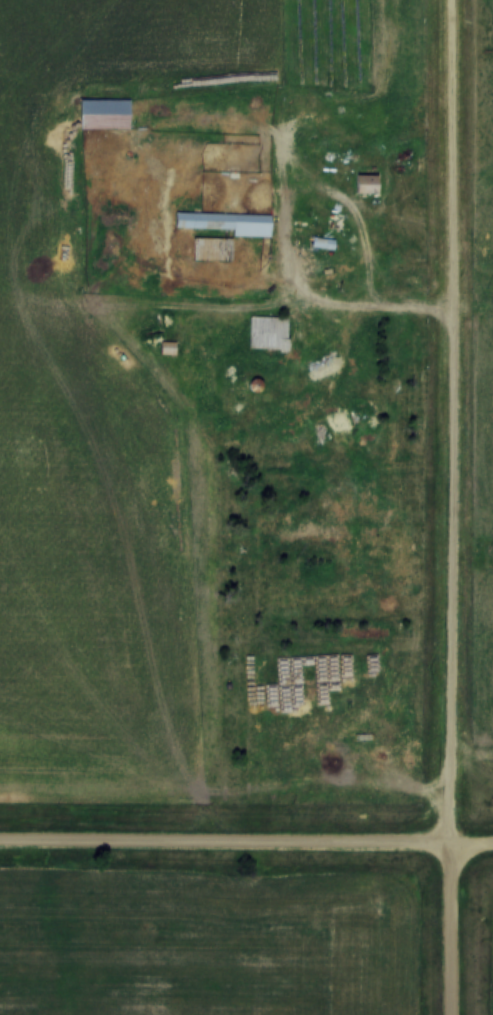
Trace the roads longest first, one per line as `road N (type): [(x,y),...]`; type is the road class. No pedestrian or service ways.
road 1 (residential): [(451,1014),(449,0)]
road 2 (track): [(0,843),(449,845)]
road 3 (track): [(452,172),(231,157),(160,135)]
road 4 (track): [(304,163),(316,181),(366,212),(453,228)]

